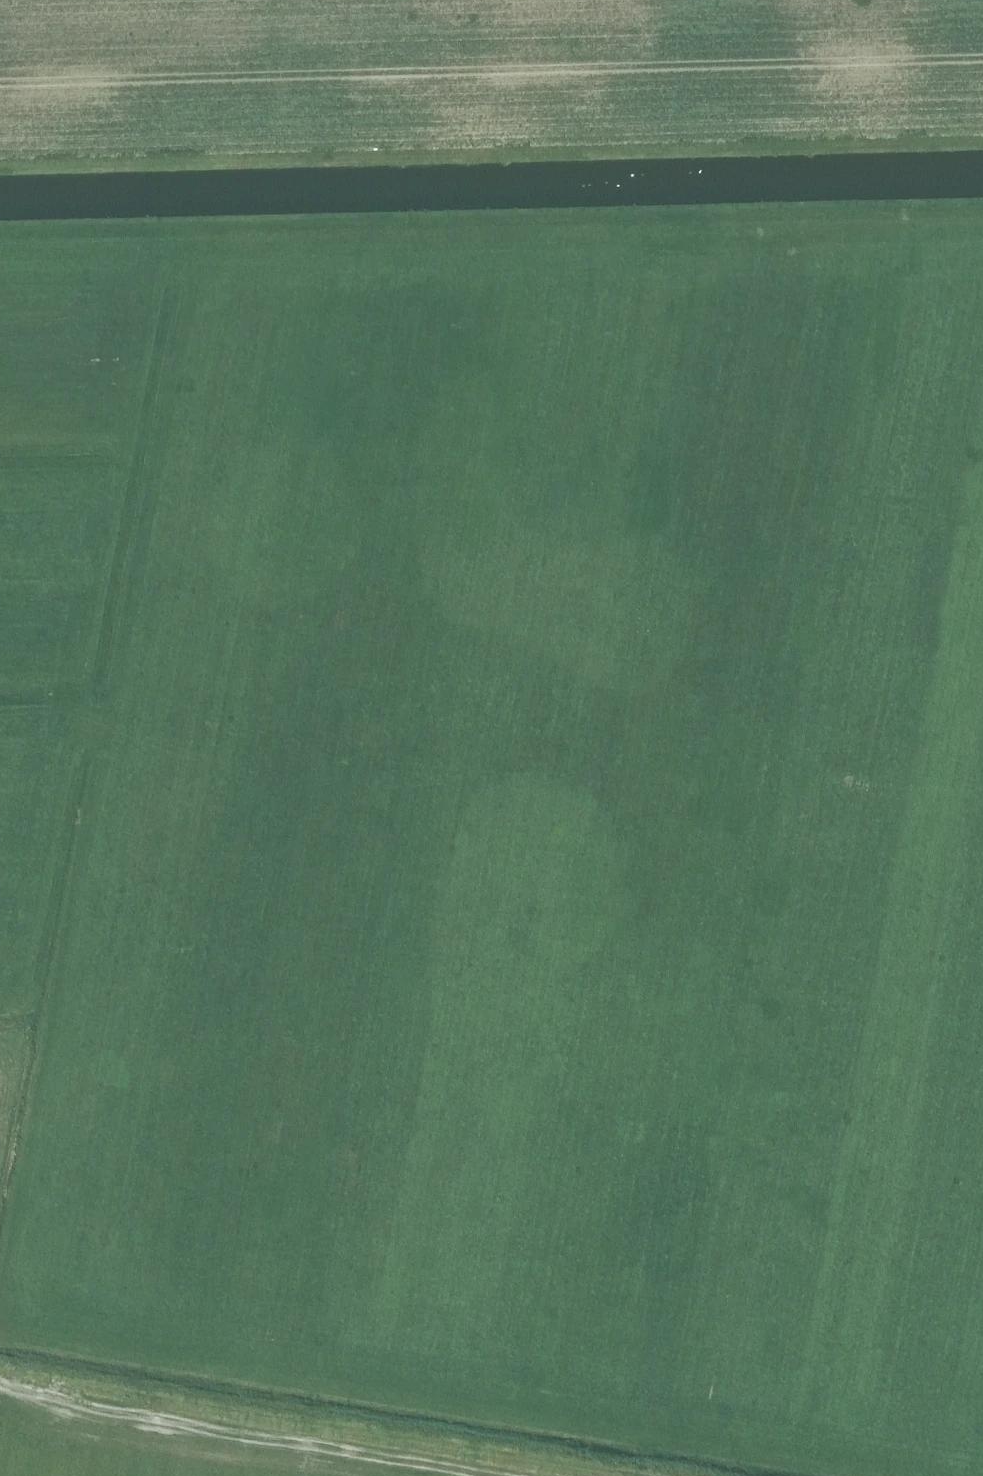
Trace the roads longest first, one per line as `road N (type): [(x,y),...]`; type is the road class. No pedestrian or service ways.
road 1 (track): [(588,1475),(0,1382)]

